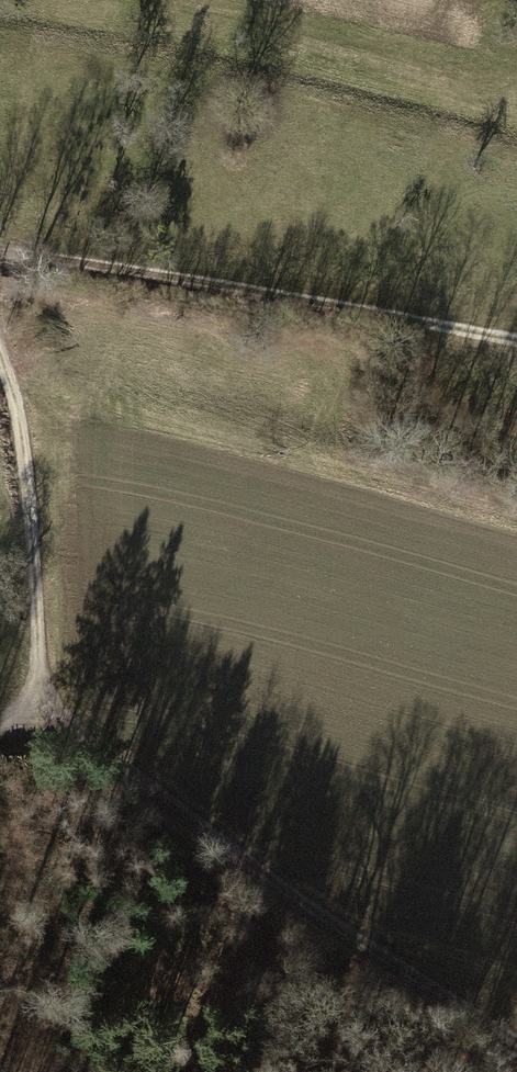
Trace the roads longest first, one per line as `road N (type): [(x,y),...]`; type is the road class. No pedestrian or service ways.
road 1 (track): [(40,720),(101,745),(516,1048)]
road 2 (track): [(516,338),(0,248)]
road 3 (track): [(0,724),(40,720),(41,675),(22,426),(0,358)]

